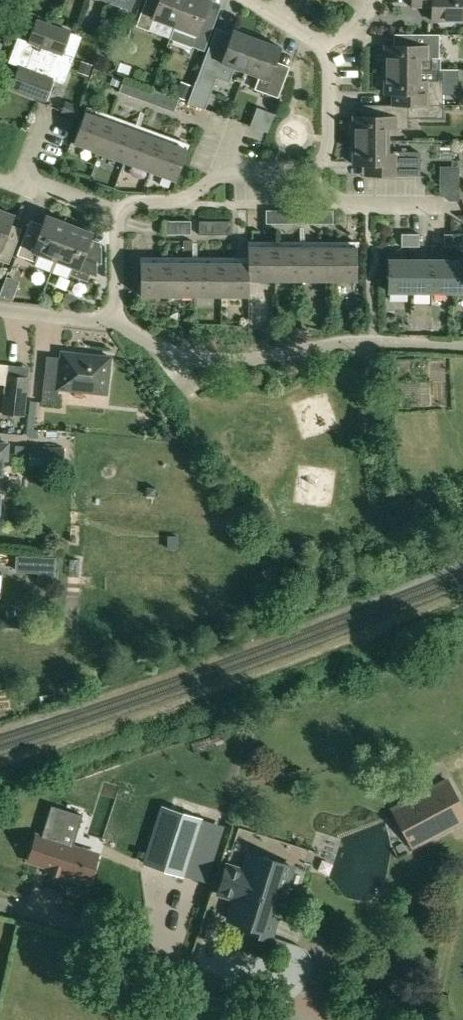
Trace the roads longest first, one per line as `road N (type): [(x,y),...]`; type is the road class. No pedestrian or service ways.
road 1 (residential): [(462,346),(331,343),(219,361),(163,349),(114,321)]
road 2 (unclassified): [(0,905),(99,932),(294,1019)]
road 3 (residential): [(117,211),(187,199),(220,174),(314,172)]
road 4 (residential): [(117,211),(21,179),(48,108)]
road 5 (residential): [(445,208),(345,203),(314,172)]
road 6 (residential): [(314,172),(328,158),(330,67),(323,49)]

